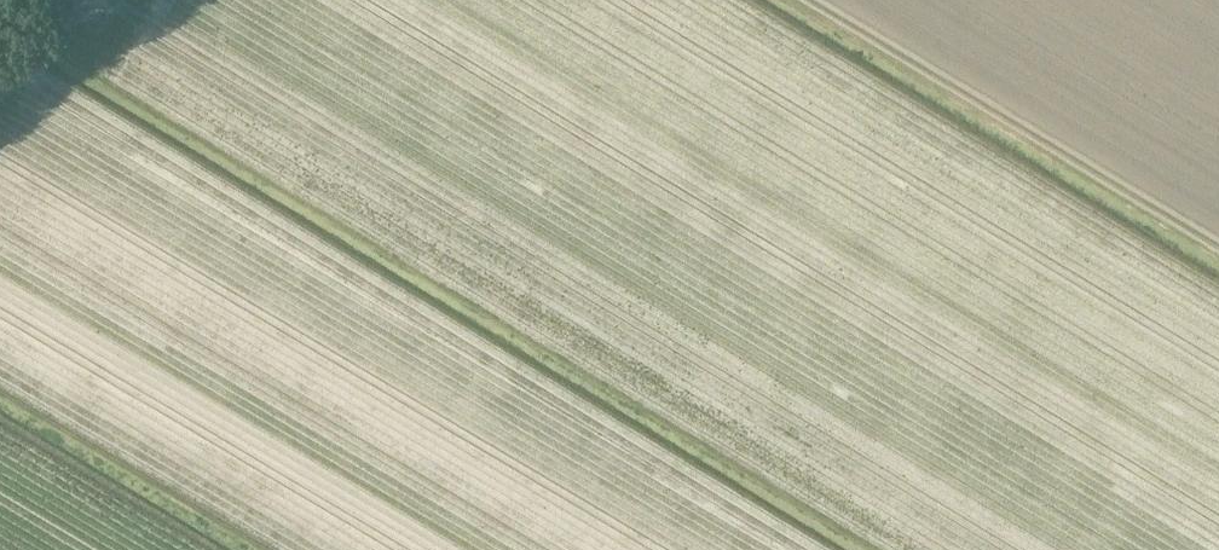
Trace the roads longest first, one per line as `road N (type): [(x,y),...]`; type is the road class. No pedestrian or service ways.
road 1 (track): [(1218,247),(809,0)]
road 2 (track): [(216,140),(87,64),(64,33),(61,0)]

